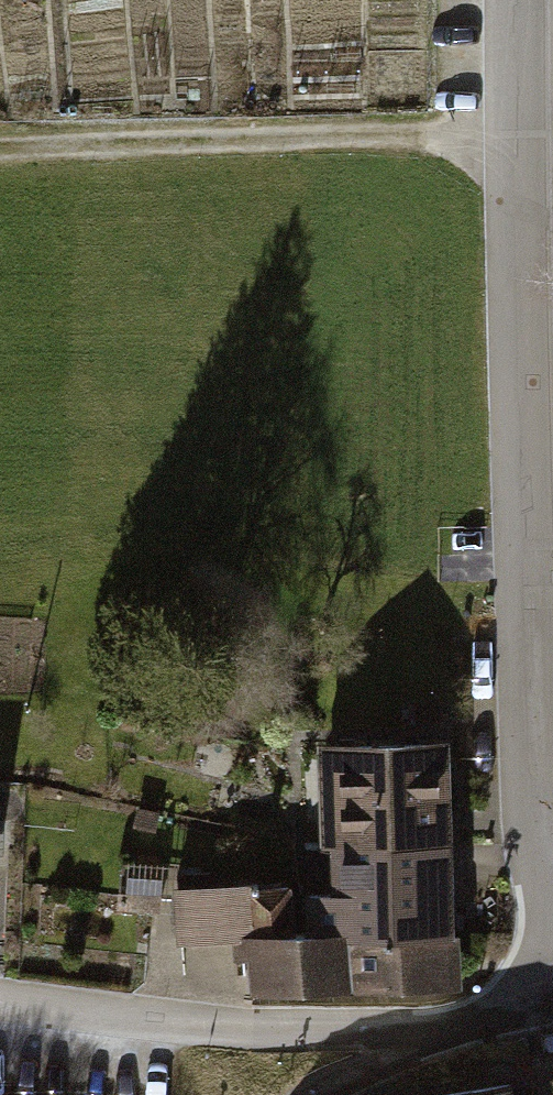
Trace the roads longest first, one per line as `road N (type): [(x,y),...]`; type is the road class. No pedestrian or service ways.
road 1 (residential): [(552,791),(538,605),(528,0)]
road 2 (track): [(0,150),(529,129)]
road 3 (residential): [(406,1042),(185,1028),(0,1003)]
road 4 (residential): [(552,982),(406,1042)]

